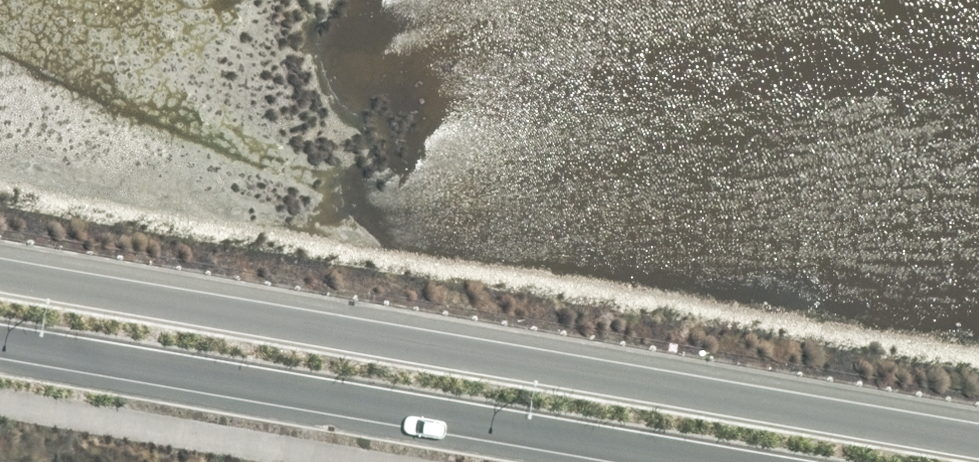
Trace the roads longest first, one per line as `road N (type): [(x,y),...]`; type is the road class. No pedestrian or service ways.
road 1 (tertiary): [(0,273),(978,440)]
road 2 (tertiary): [(709,461),(0,335)]

